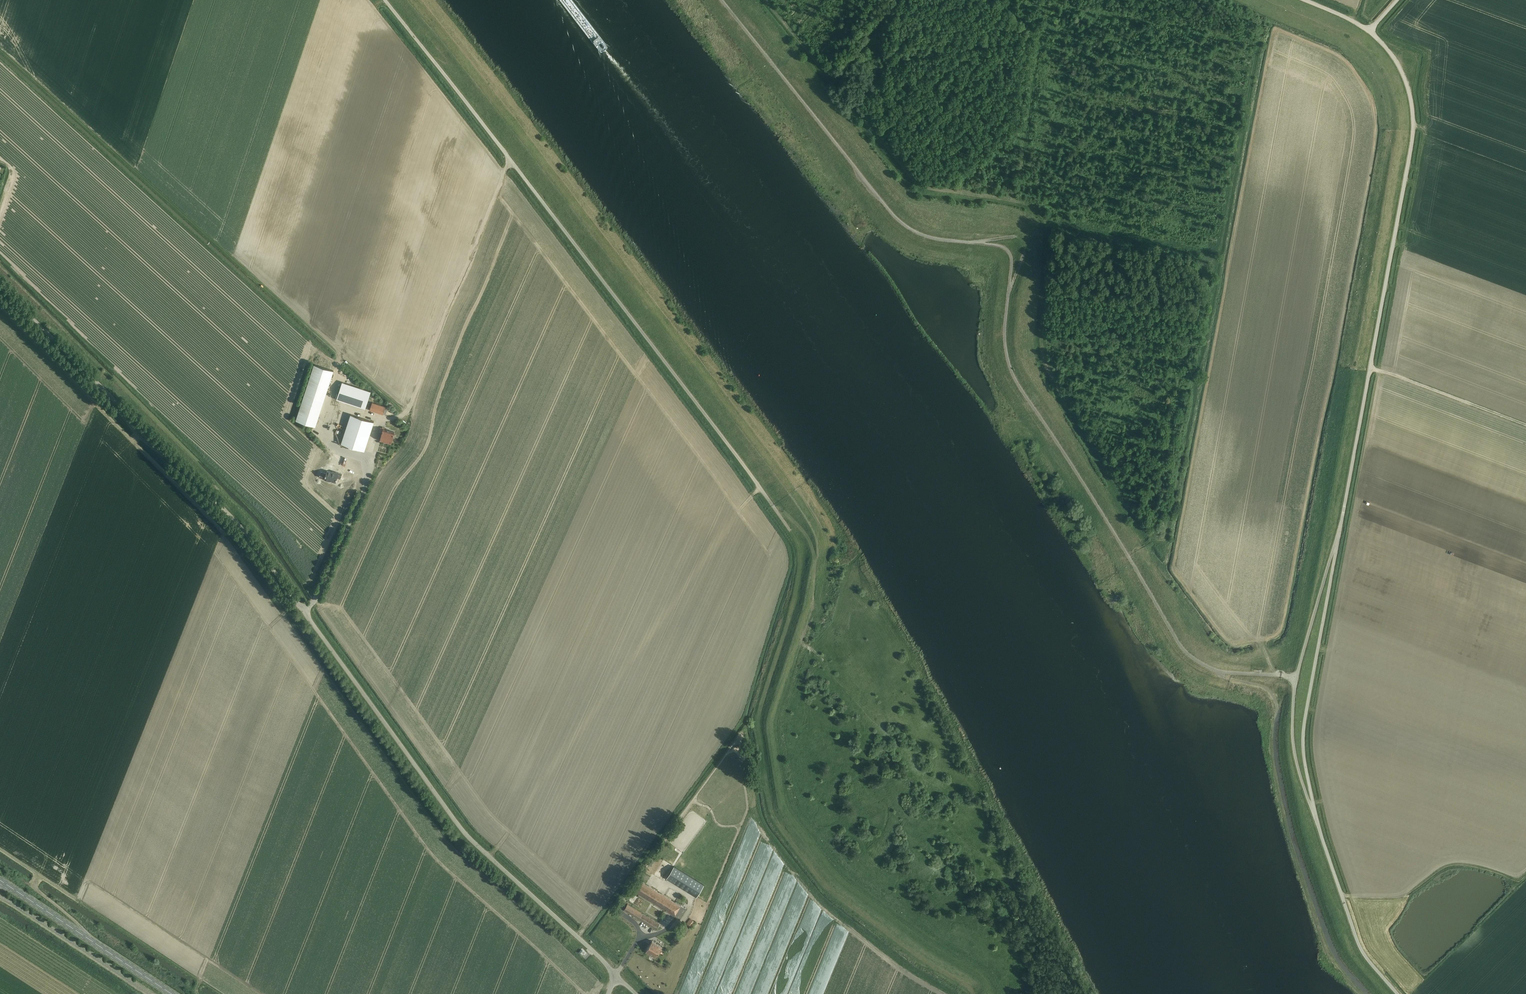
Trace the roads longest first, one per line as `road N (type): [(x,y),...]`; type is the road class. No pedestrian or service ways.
road 1 (track): [(766,0),(924,188),(1028,204),(1049,223),(1043,361),(1148,523),(1173,508),(1216,285)]
road 2 (unclassified): [(1296,678),(1217,672),(1183,648),(1010,369),(1009,253),(932,238),(899,220),(721,0)]
road 3 (unclassified): [(616,976),(492,861),(233,518),(0,282)]
road 4 (unclassified): [(788,528),(385,0)]
road 5 (unclassified): [(1335,548),(1414,125),(1401,70),(1371,32)]
road 6 (track): [(994,993),(985,977),(843,877),(787,805),(775,728),(814,597),(816,560)]
road 7 (track): [(381,419),(410,410),(511,161)]
road 8 (unclassified): [(1315,816),(1303,726),(1335,548)]
road 9 (track): [(1007,0),(1042,41),(1016,202)]
road 10 (secondary): [(171,993),(0,880)]
road 11 (unclassified): [(1397,993),(1359,947),(1315,816)]
road 12 (unclassified): [(1315,816),(1293,741),(1296,678)]
road 13 (unclassified): [(1296,678),(1335,548)]

